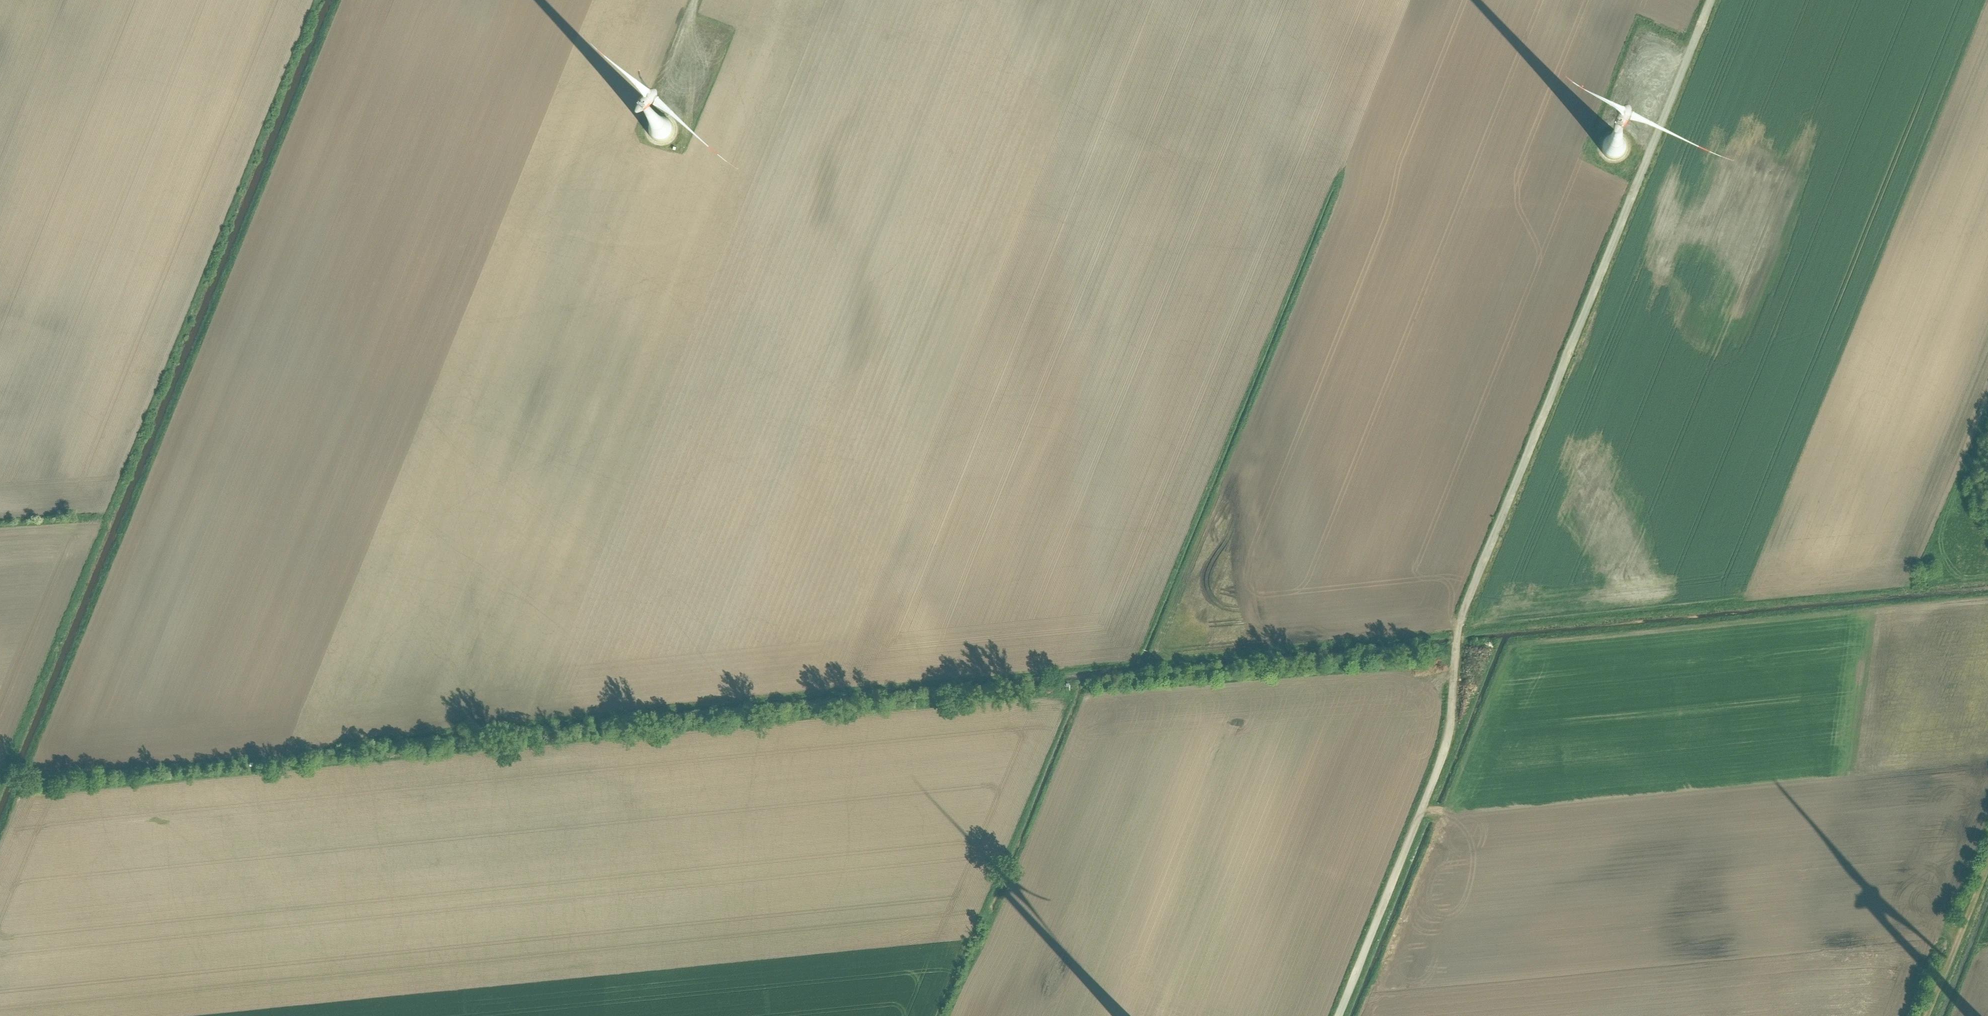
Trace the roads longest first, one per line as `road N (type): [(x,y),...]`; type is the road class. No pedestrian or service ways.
road 1 (track): [(1713,0),(1468,598),(1450,728),(1338,1015)]
road 2 (track): [(1928,1015),(1987,866)]

